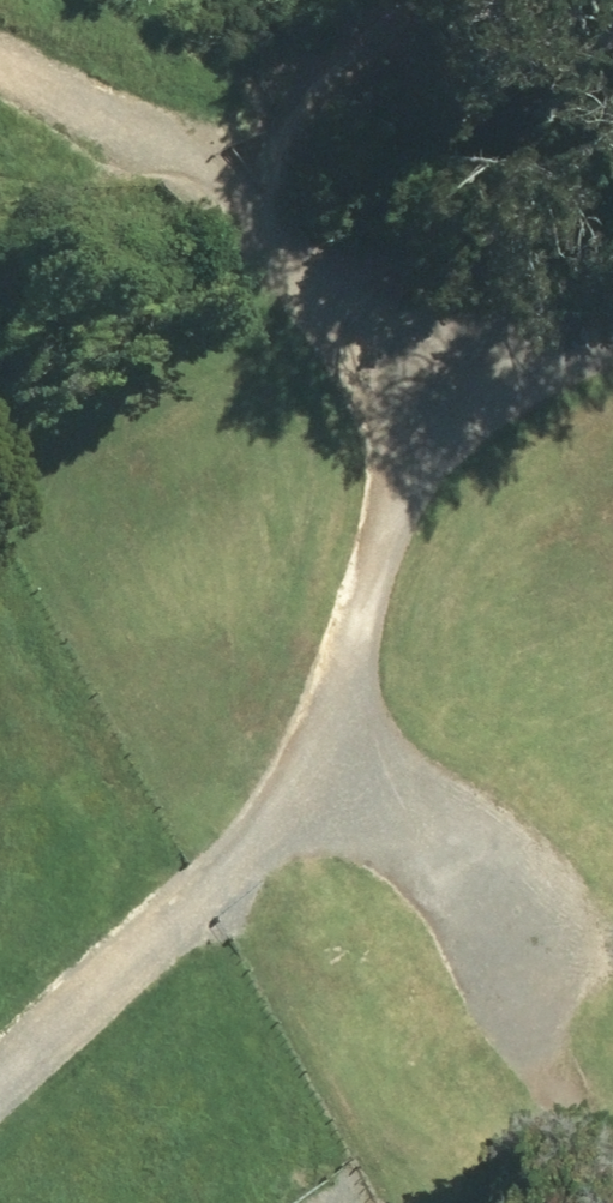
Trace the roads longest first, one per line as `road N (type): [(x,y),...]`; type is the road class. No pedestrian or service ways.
road 1 (track): [(426,376),(395,520),(351,658),(339,766),(0,1074)]
road 2 (track): [(0,58),(206,165),(263,206),(315,276),(426,376)]
road 3 (track): [(339,766),(428,819),(514,921),(536,1034),(576,1124)]
road 4 (track): [(426,376),(612,345)]

